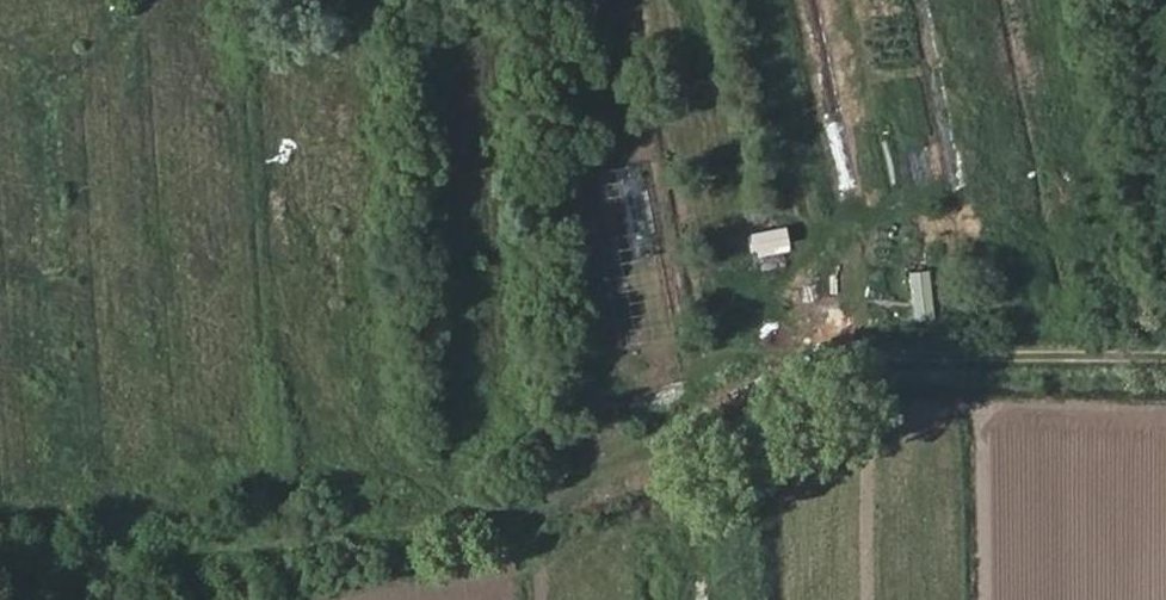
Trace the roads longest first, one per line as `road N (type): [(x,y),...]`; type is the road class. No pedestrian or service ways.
road 1 (track): [(1165,355),(907,356),(467,514),(0,569)]

